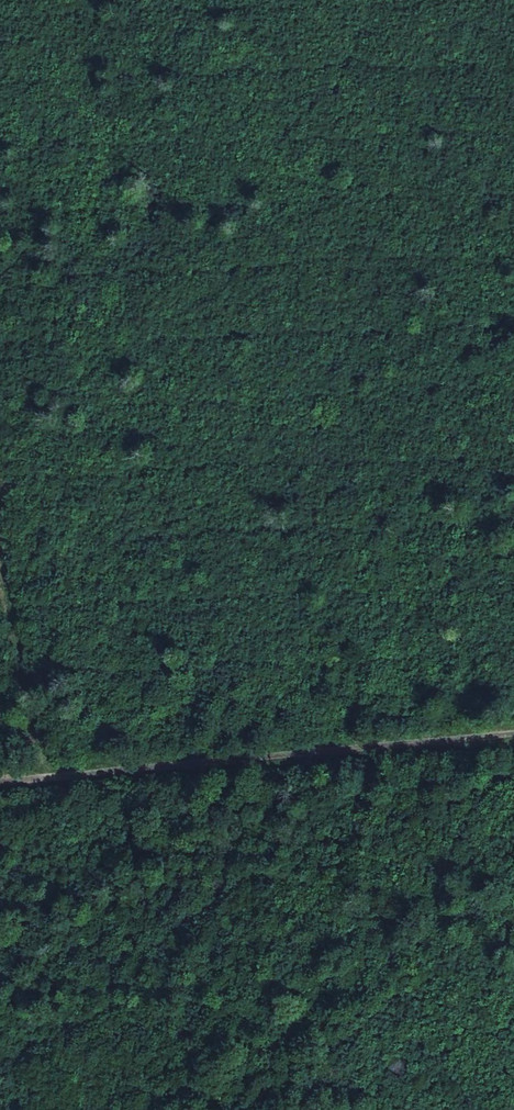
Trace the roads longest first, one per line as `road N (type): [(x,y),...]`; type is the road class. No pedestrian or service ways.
road 1 (track): [(513,737),(54,785)]

